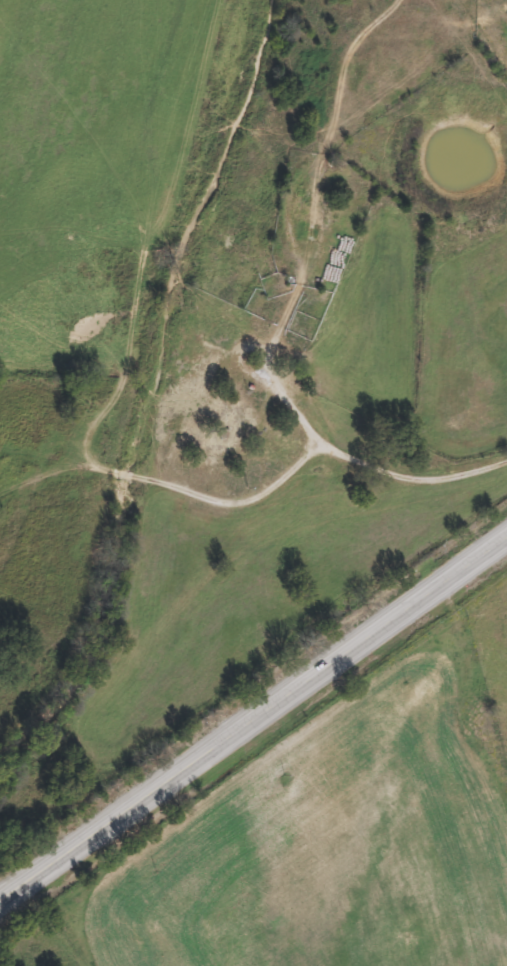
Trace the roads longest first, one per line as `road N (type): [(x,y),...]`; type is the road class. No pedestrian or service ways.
road 1 (primary): [(0,899),(506,535)]
road 2 (residential): [(314,461),(289,420),(289,282),(329,205),(436,93),(453,0)]
road 3 (residential): [(125,401),(121,476),(192,522),(248,528),(314,461)]

